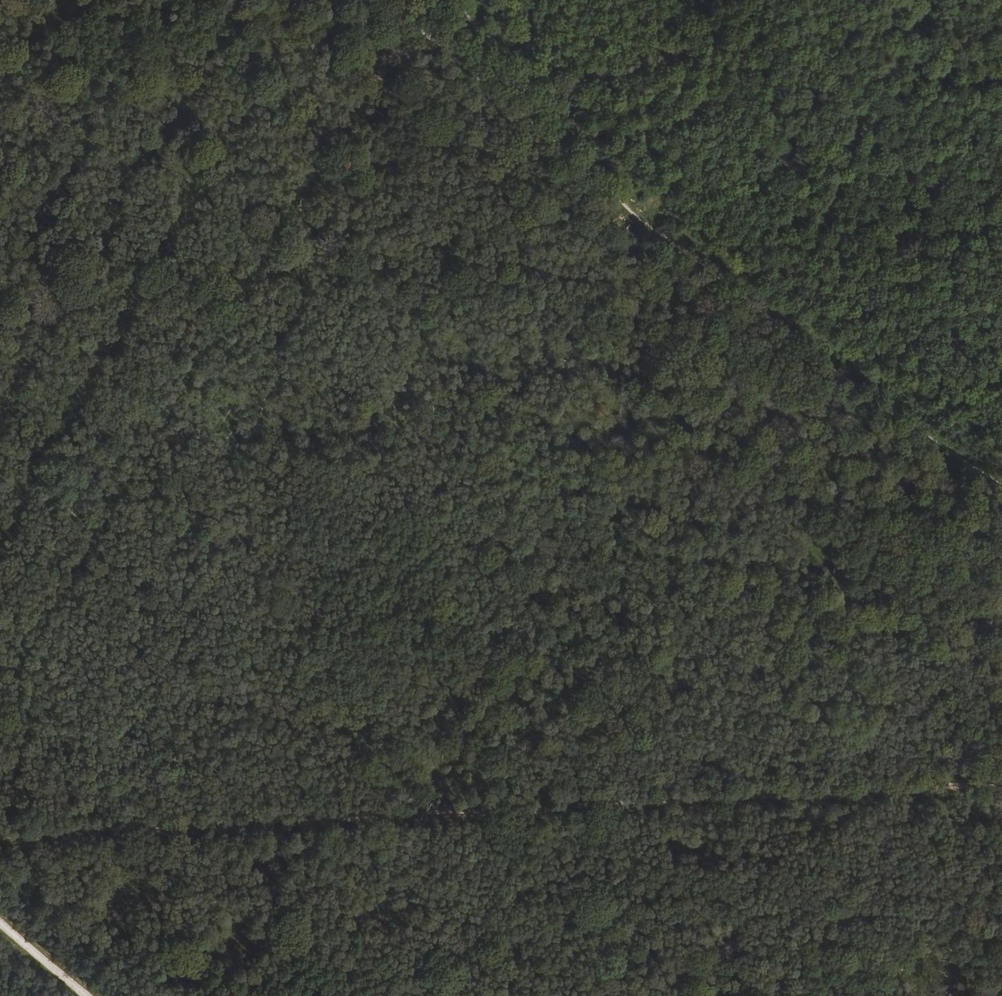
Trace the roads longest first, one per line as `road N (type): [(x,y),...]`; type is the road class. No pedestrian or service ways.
road 1 (track): [(0,836),(1001,784)]
road 2 (track): [(454,0),(728,286),(1001,483)]

